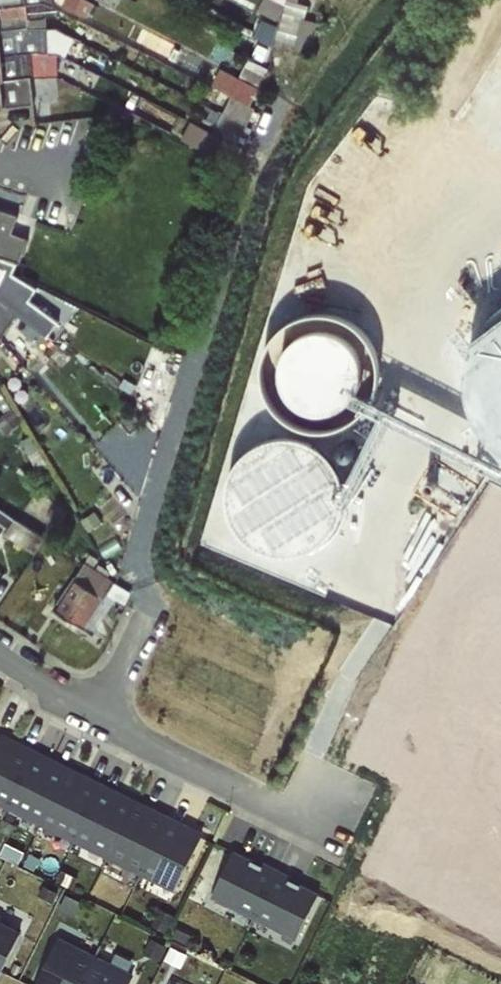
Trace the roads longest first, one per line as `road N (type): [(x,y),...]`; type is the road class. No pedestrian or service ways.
road 1 (residential): [(96,722),(275,808),(321,803)]

